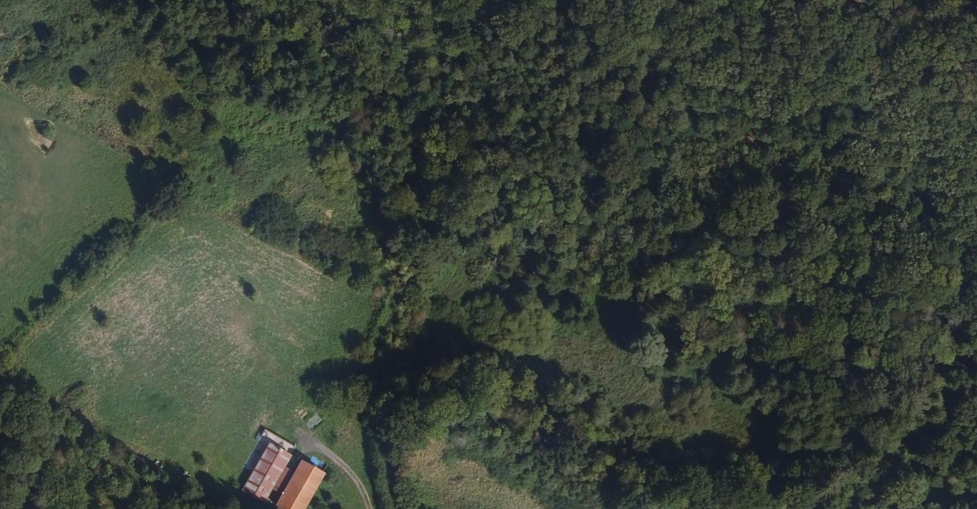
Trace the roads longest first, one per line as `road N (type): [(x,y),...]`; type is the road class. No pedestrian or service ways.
road 1 (track): [(976,305),(913,275),(839,273),(820,280),(702,211),(673,175),(583,157),(552,135),(471,104),(424,109),(378,94),(303,51),(245,0)]
road 2 (track): [(820,502),(976,503)]

